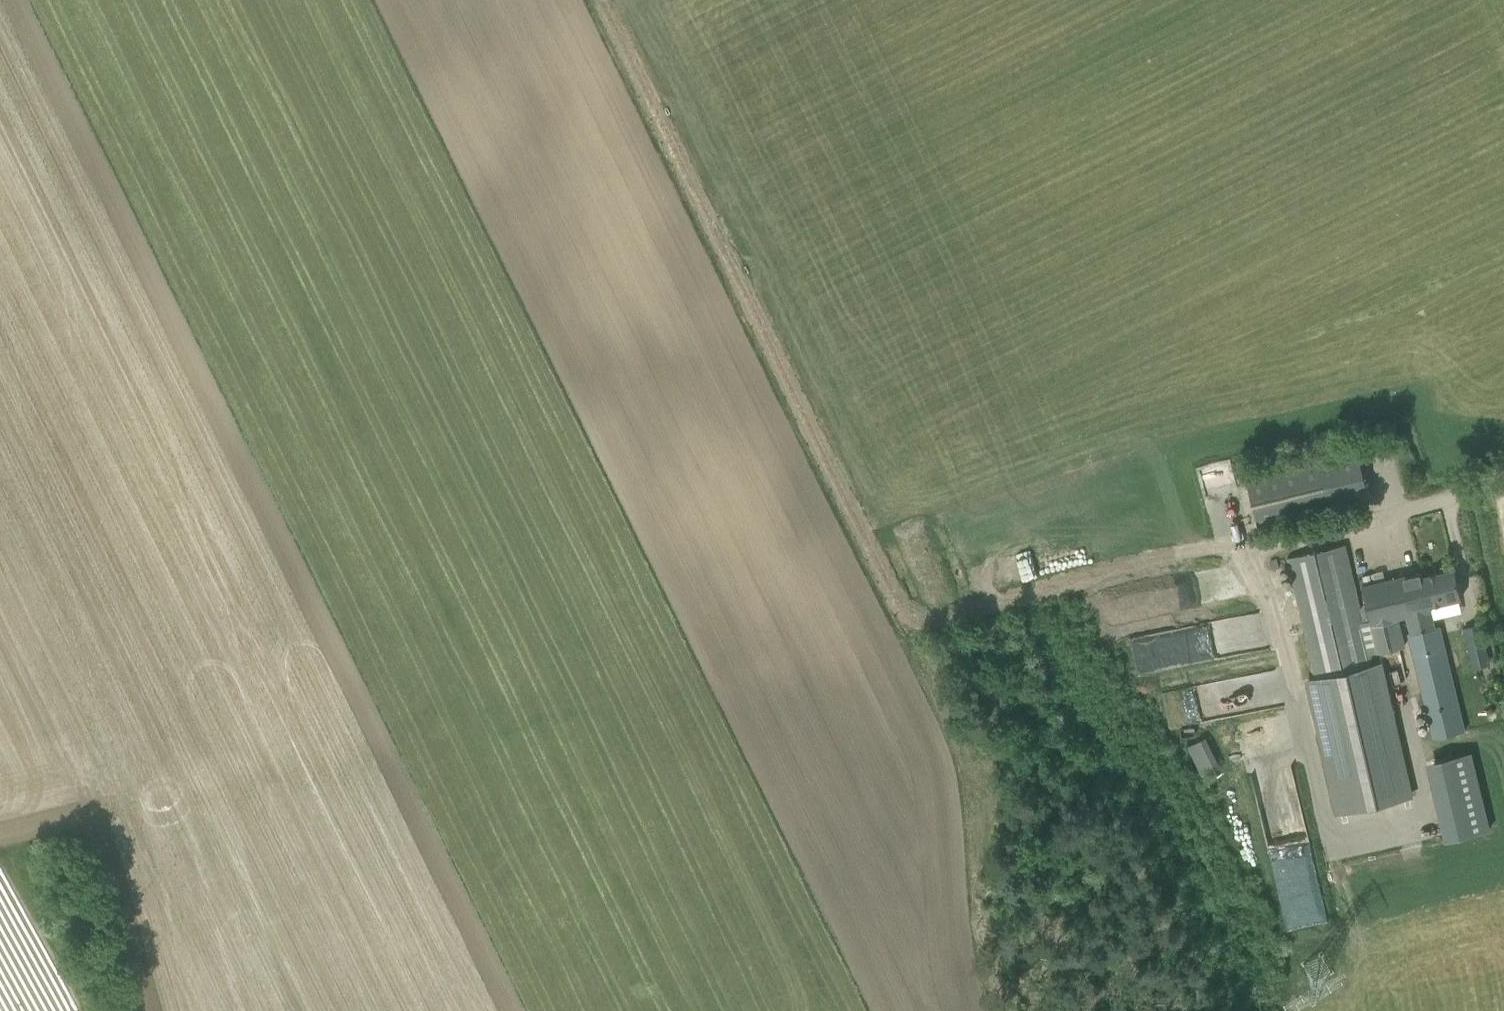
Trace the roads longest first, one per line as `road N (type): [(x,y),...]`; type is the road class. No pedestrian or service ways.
road 1 (track): [(600,0),(891,601),(909,622),(929,624),(1222,552),(1245,558),(1503,481)]

